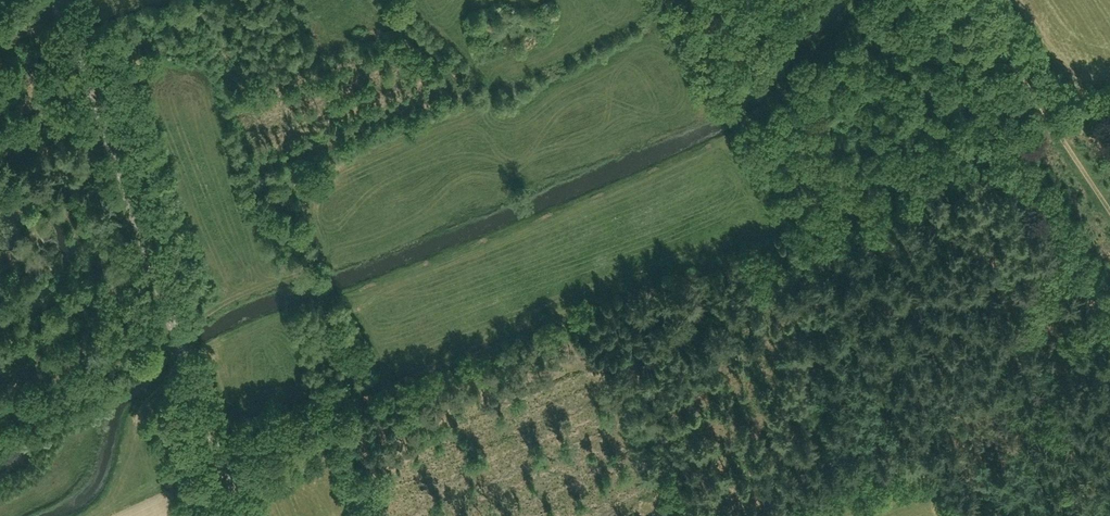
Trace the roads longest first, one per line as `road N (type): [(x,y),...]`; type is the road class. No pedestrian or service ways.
road 1 (tertiary): [(238,515),(60,0)]
road 2 (track): [(1109,211),(963,0)]
road 3 (track): [(275,319),(185,360),(136,412)]

